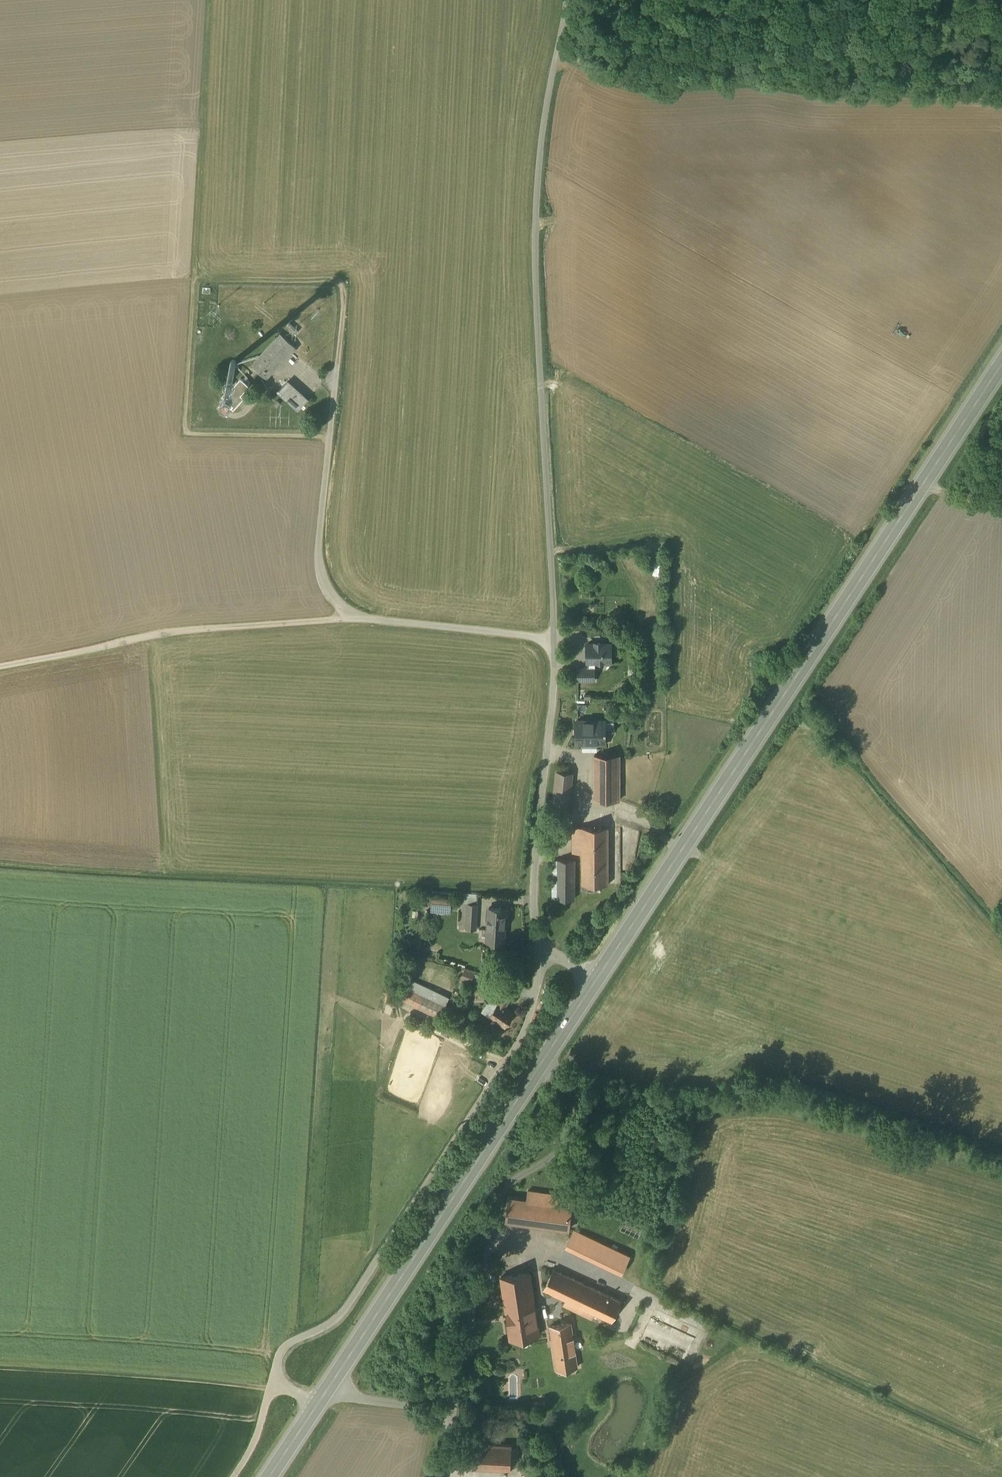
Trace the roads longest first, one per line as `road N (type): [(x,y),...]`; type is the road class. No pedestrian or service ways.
road 1 (secondary): [(1001,365),(594,985)]
road 2 (unclassified): [(555,642),(537,207),(567,0)]
road 3 (unclassified): [(555,642),(359,618),(333,594),(319,538),(340,281)]
road 4 (unclassified): [(274,1383),(286,1347),(334,1320),(359,1291),(503,1070),(536,997),(537,946)]
road 5 (secondary): [(594,985),(325,1396)]
road 6 (track): [(329,435),(187,431),(195,284),(340,281)]
road 7 (track): [(359,618),(180,633),(0,667)]
road 8 (unclassified): [(537,946),(534,869),(555,642)]
road 9 (unclassified): [(325,1396),(437,1413),(454,1436),(447,1476)]

